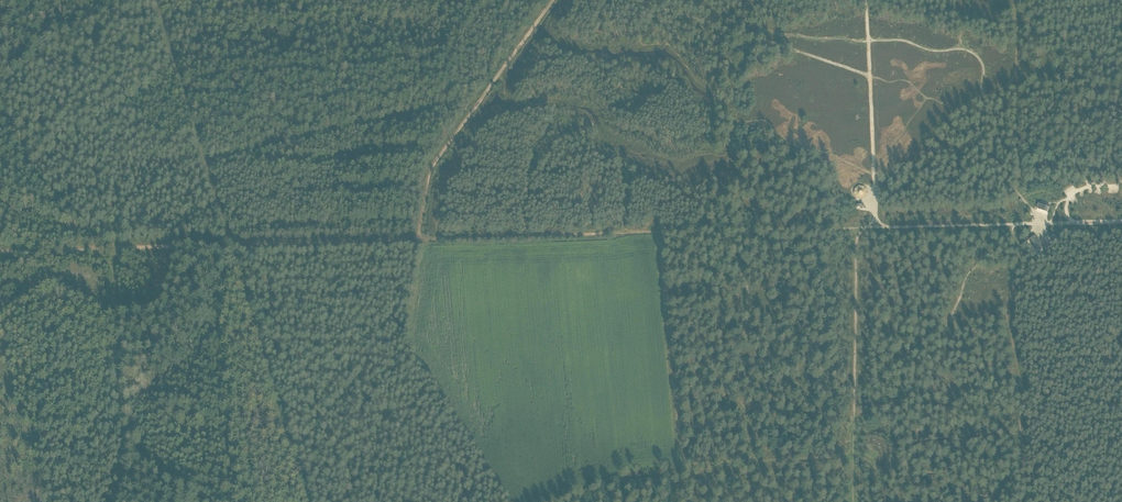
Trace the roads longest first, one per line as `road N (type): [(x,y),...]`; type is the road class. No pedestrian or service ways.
road 1 (track): [(956,0),(960,46),(952,50),(771,34),(746,38),(735,48),(720,106),(739,163),(733,208),(744,221),(746,317),(722,385),(741,406),(752,447),(724,501)]
road 2 (track): [(232,246),(858,227)]
road 3 (track): [(854,456),(679,465),(657,233)]
road 4 (track): [(945,501),(987,434),(970,351),(950,317),(967,277),(1013,239),(1013,224)]
road 5 (track): [(737,339),(754,342),(782,368),(802,403),(854,433),(876,409),(892,373),(948,339),(950,317)]
road 6 (track): [(417,239),(435,164),(555,0)]
road 7 (track): [(858,227),(853,501)]
road 8 (track): [(309,501),(232,246)]
road 9 (track): [(232,246),(153,0)]
road 10 (track): [(111,252),(130,501)]
road 11 (track): [(641,0),(870,77)]
road 12 (track): [(866,0),(873,213),(858,227)]
road 13 (track): [(0,252),(232,246)]
road 14 (track): [(1016,193),(977,161),(984,71),(960,46)]
road 15 (track): [(858,227),(1013,224)]

